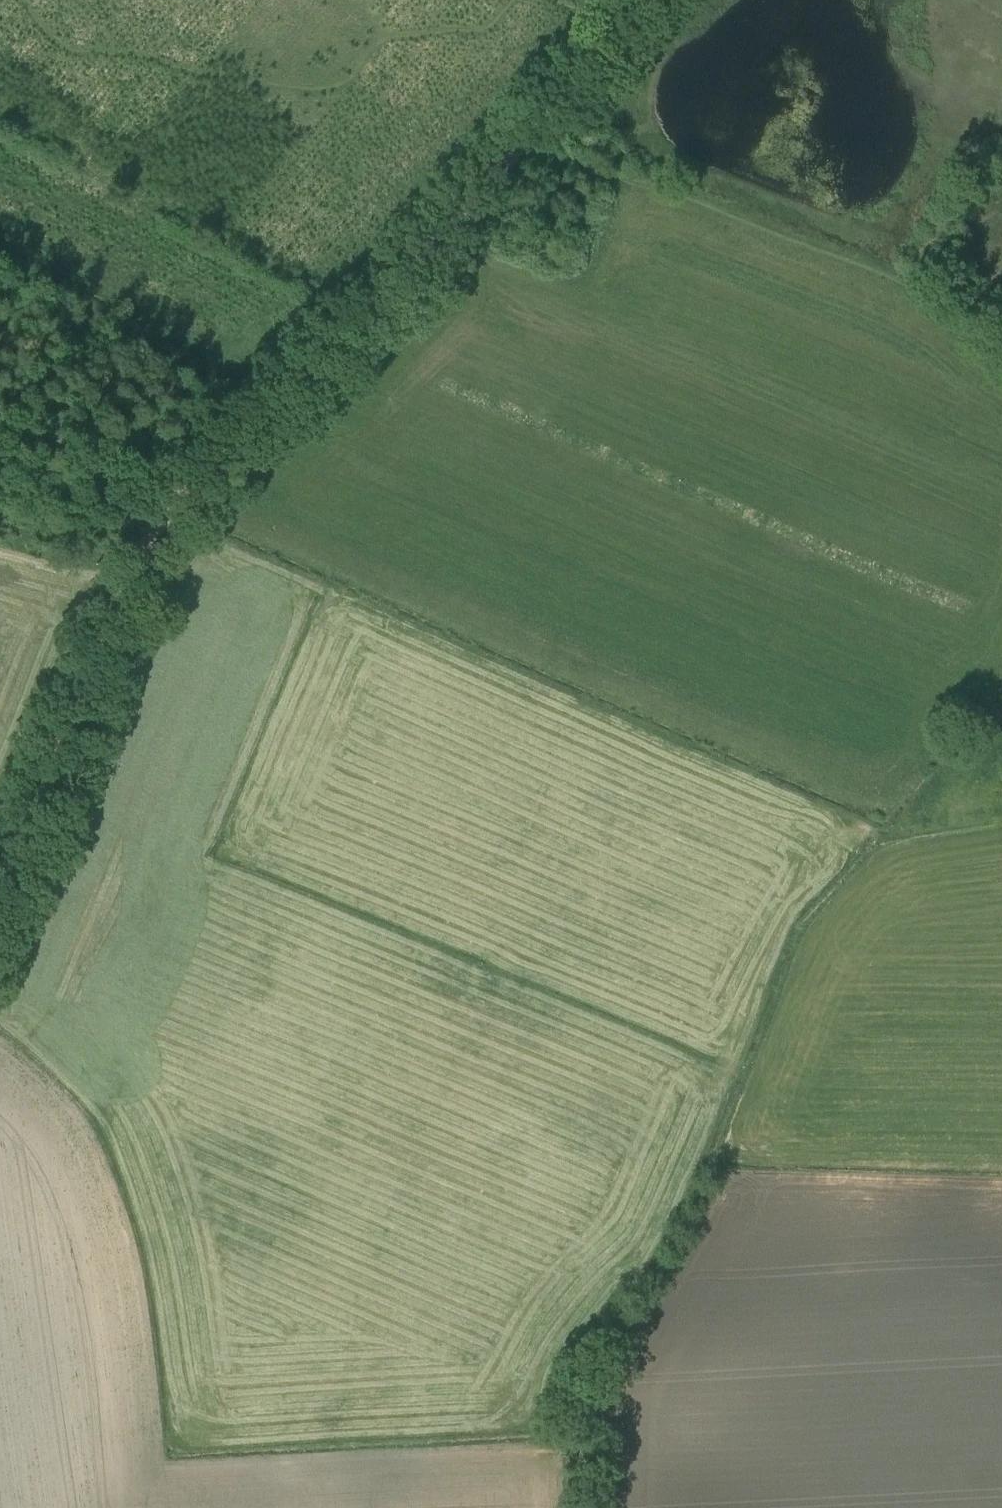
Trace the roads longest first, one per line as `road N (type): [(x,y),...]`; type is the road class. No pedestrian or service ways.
road 1 (track): [(536,129),(427,254),(168,510),(132,566),(0,841)]
road 2 (track): [(648,0),(536,129)]

